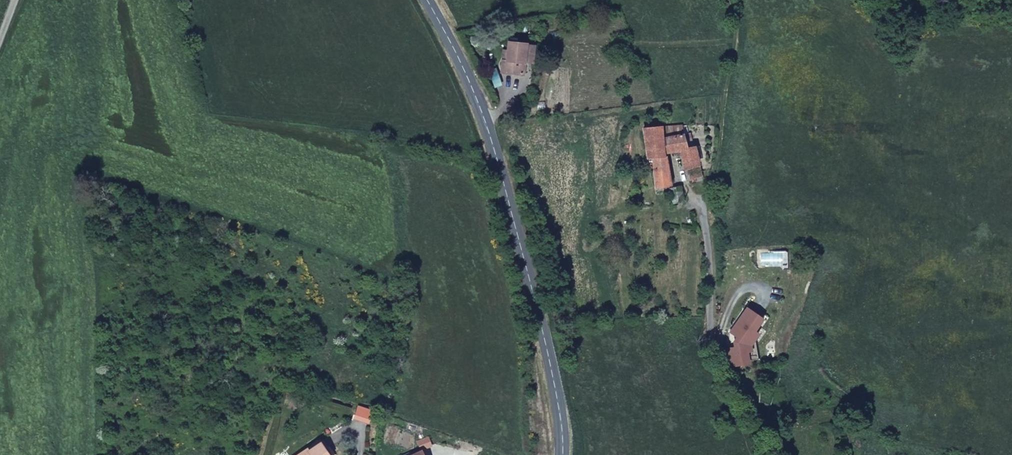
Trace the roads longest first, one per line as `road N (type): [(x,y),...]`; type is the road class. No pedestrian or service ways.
road 1 (secondary): [(552,454),(542,324),(498,157),(413,0)]
road 2 (track): [(721,0),(731,22),(702,205)]

